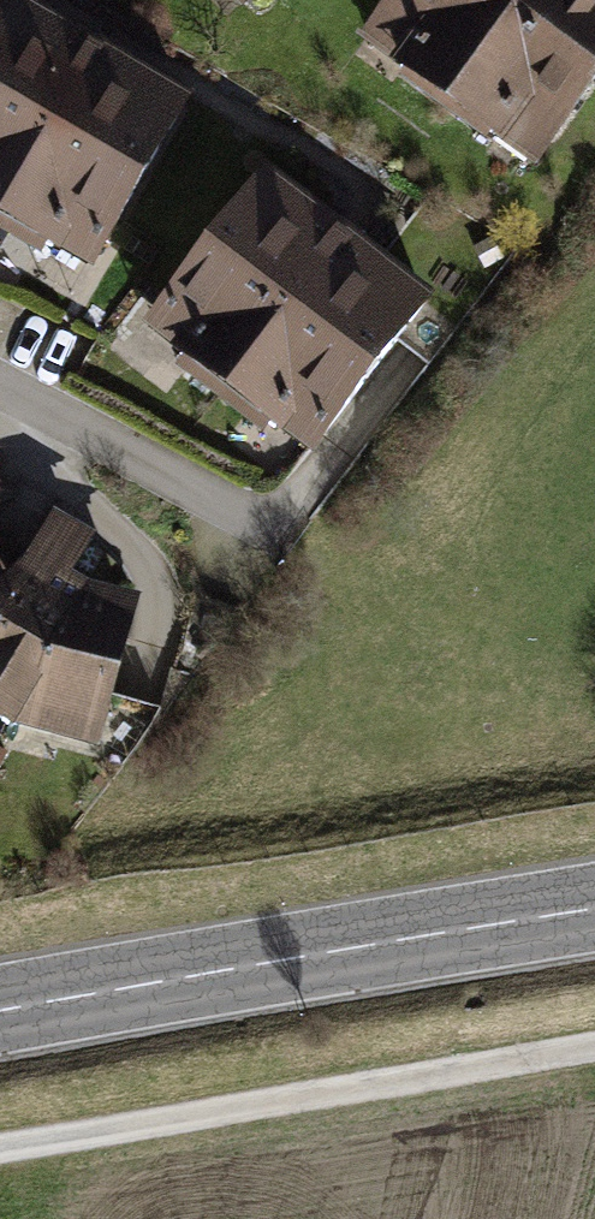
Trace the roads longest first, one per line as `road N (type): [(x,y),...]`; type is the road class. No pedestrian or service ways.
road 1 (secondary): [(594,909),(0,1010)]
road 2 (track): [(0,1147),(594,1046)]

